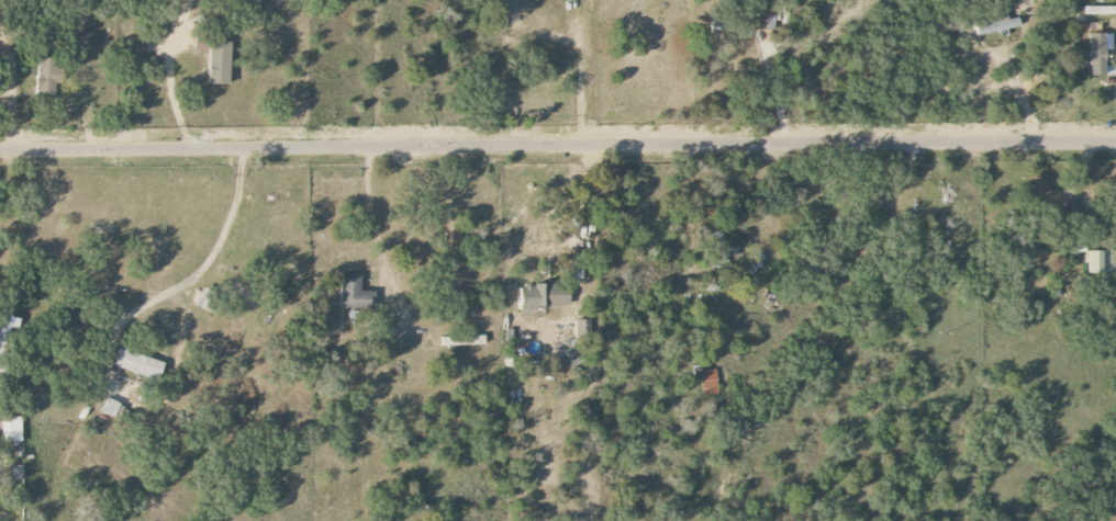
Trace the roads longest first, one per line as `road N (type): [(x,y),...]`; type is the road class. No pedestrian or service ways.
road 1 (residential): [(0,150),(1115,142)]

